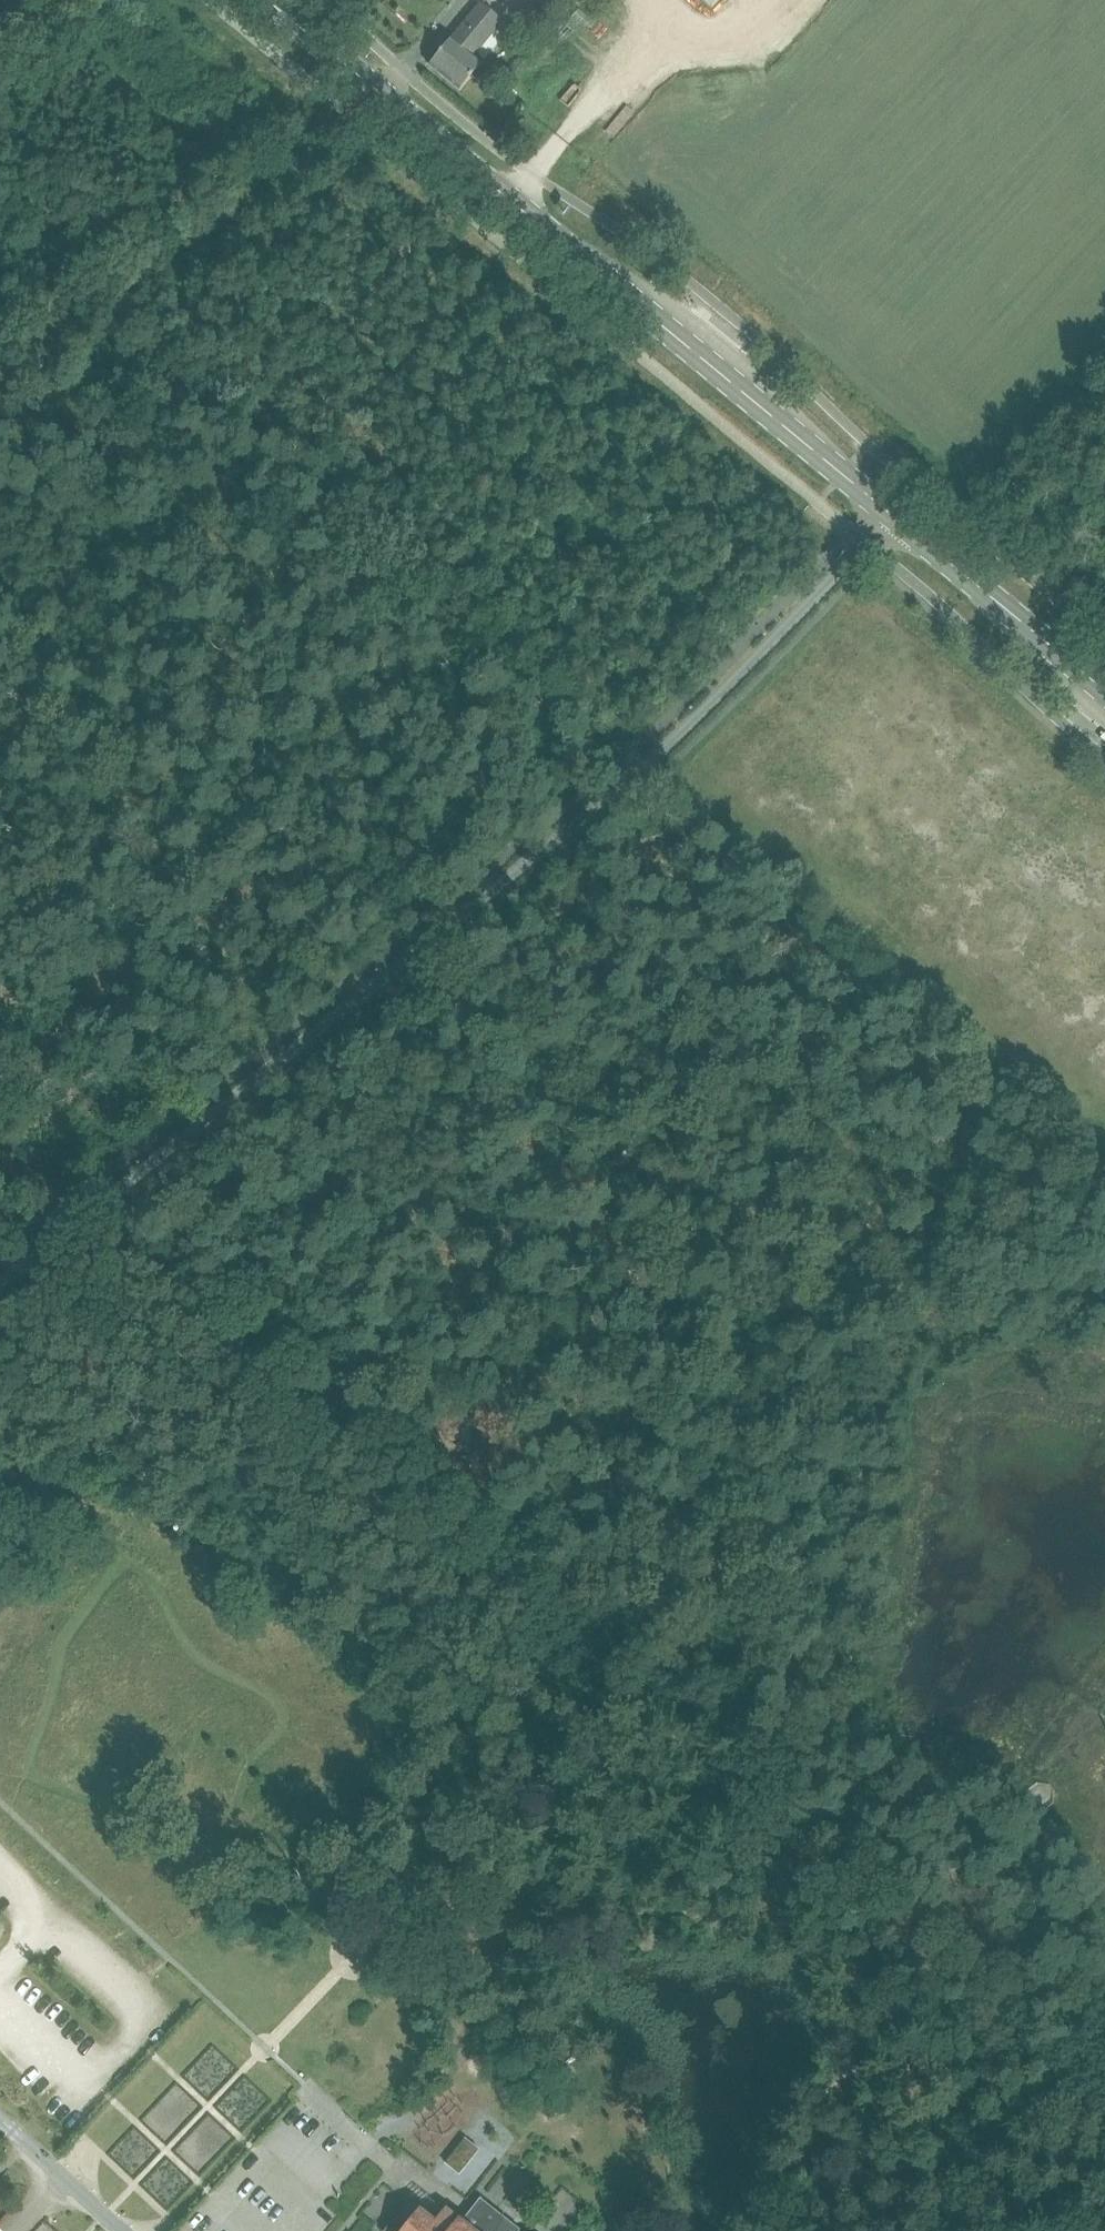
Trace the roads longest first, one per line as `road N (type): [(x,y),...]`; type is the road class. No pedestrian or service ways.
road 1 (unclassified): [(0,1290),(643,773),(893,516)]
road 2 (track): [(778,1850),(72,1233)]
road 3 (primary): [(893,516),(267,0)]
road 4 (primary): [(1104,688),(893,516)]
road 5 (unclassified): [(123,2230),(0,2117)]
road 6 (track): [(1104,2130),(978,2022)]
road 7 (track): [(882,1938),(778,1850)]
road 8 (track): [(978,2022),(882,1938)]

